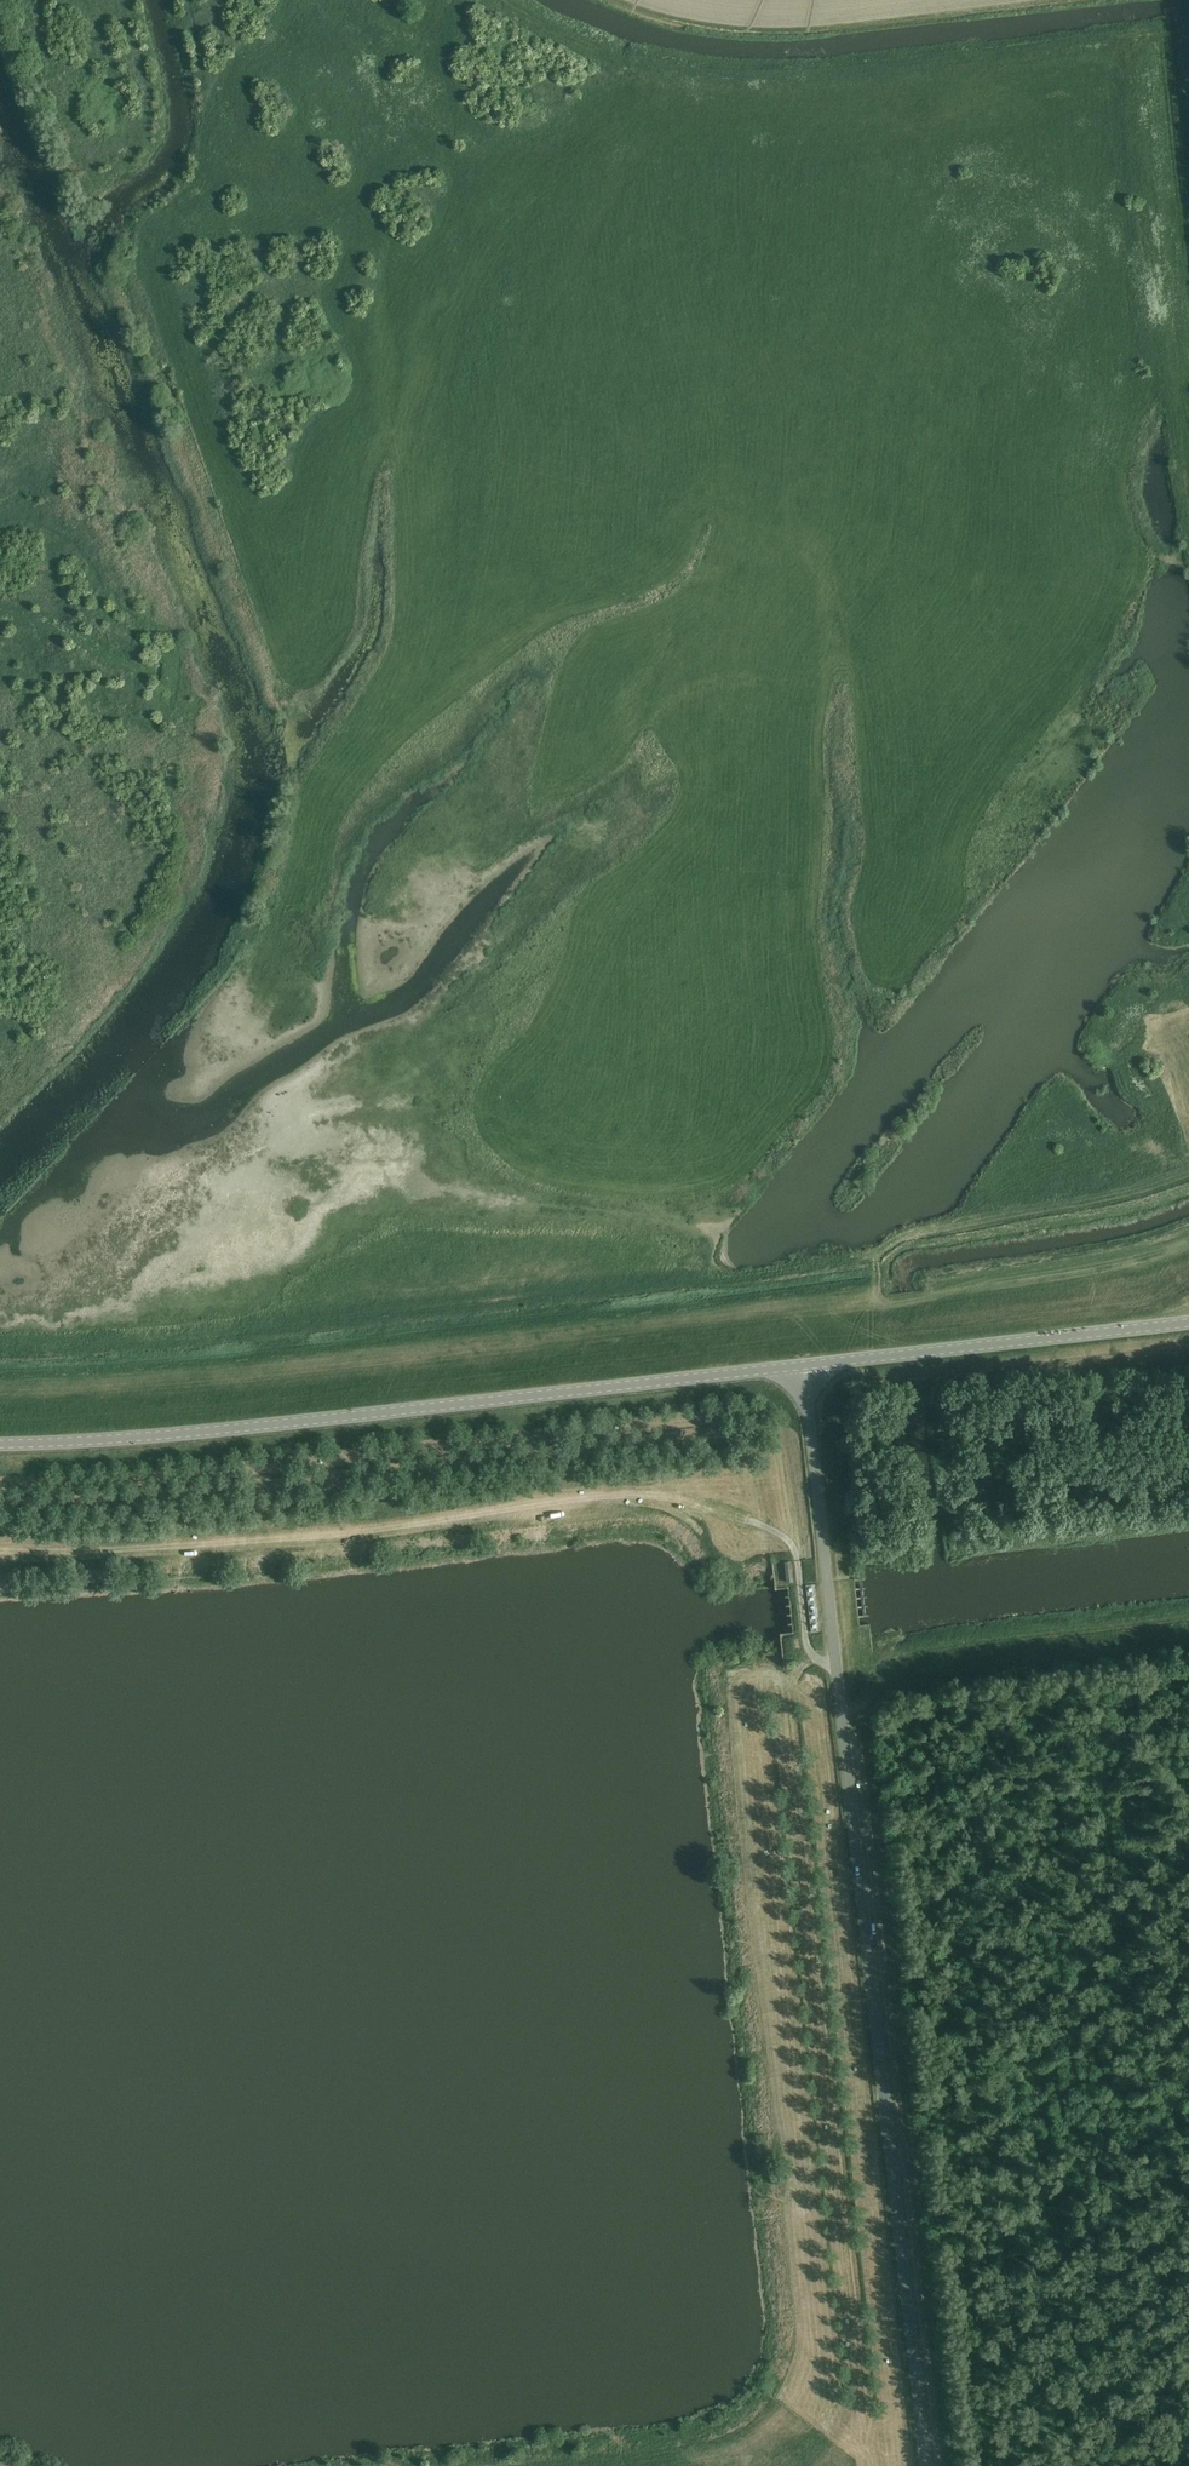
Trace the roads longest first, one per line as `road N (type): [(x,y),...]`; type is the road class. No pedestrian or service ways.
road 1 (unclassified): [(923,2465),(802,1367)]
road 2 (tertiary): [(802,1367),(257,1426),(0,1442)]
road 3 (tertiary): [(802,1367),(1188,1323)]

